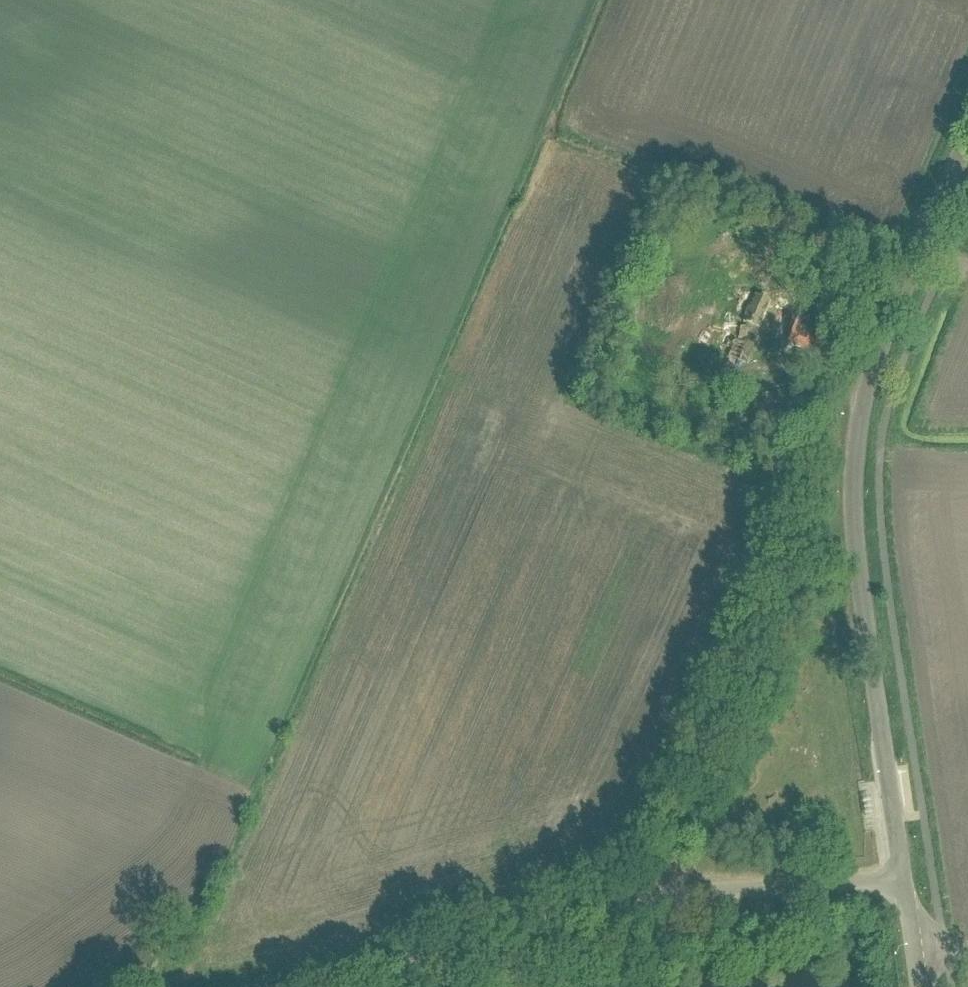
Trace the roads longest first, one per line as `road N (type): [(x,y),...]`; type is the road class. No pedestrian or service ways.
road 1 (tertiary): [(967,159),(854,425),(843,488),(901,878)]
road 2 (unclassified): [(901,878),(673,890),(303,986)]

